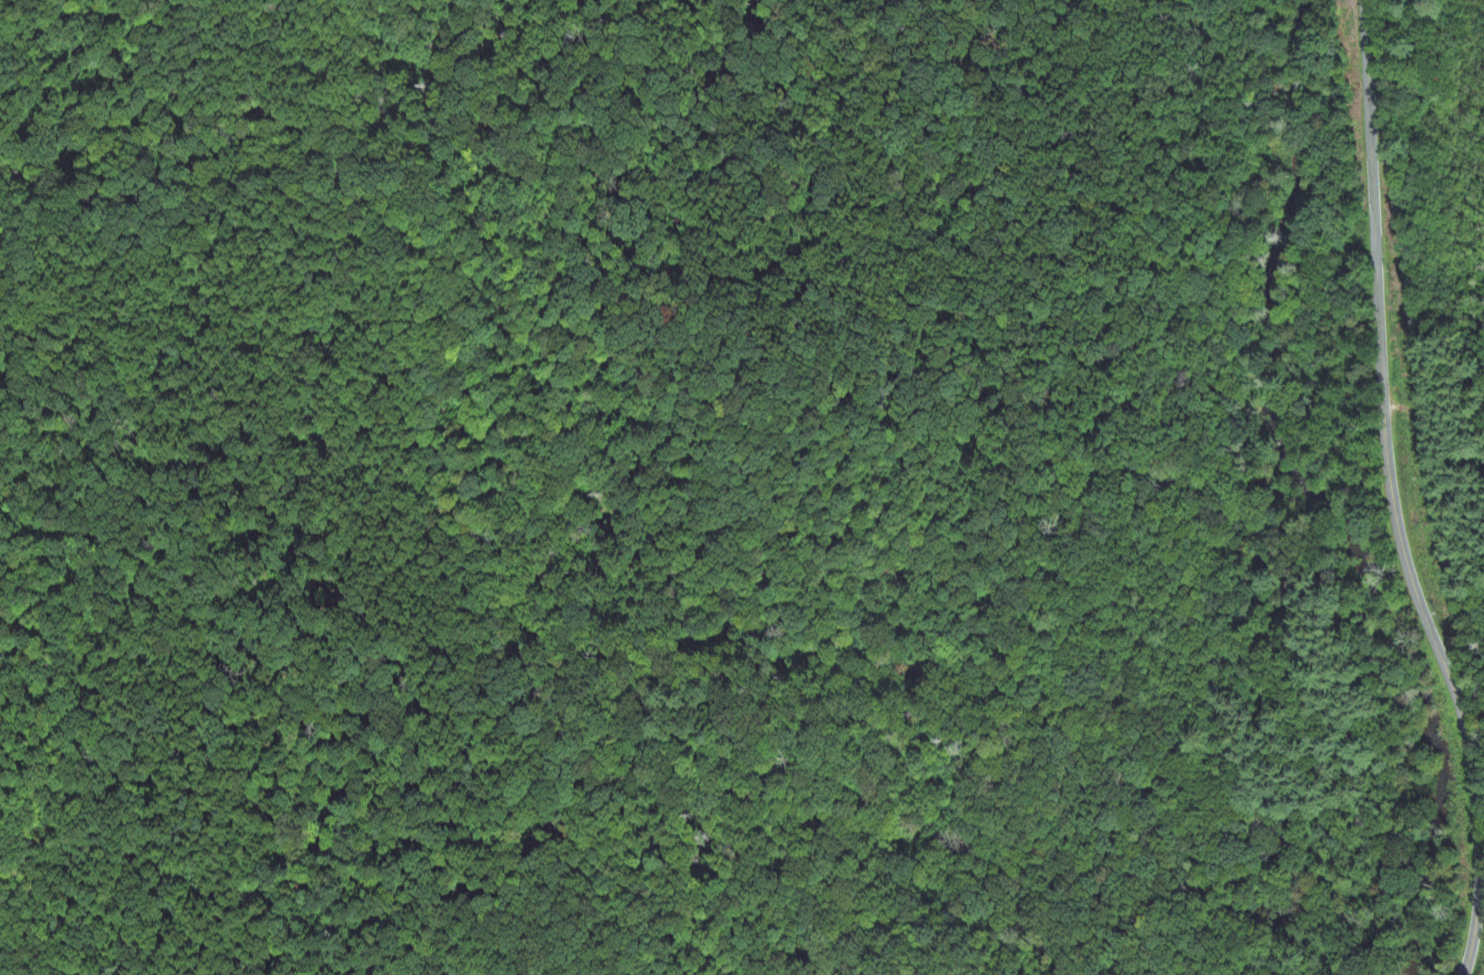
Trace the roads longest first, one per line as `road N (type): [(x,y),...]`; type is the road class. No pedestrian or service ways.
road 1 (tertiary): [(1364,0),(1394,507),(1461,709),(1477,790),(1477,920),(1464,974)]

